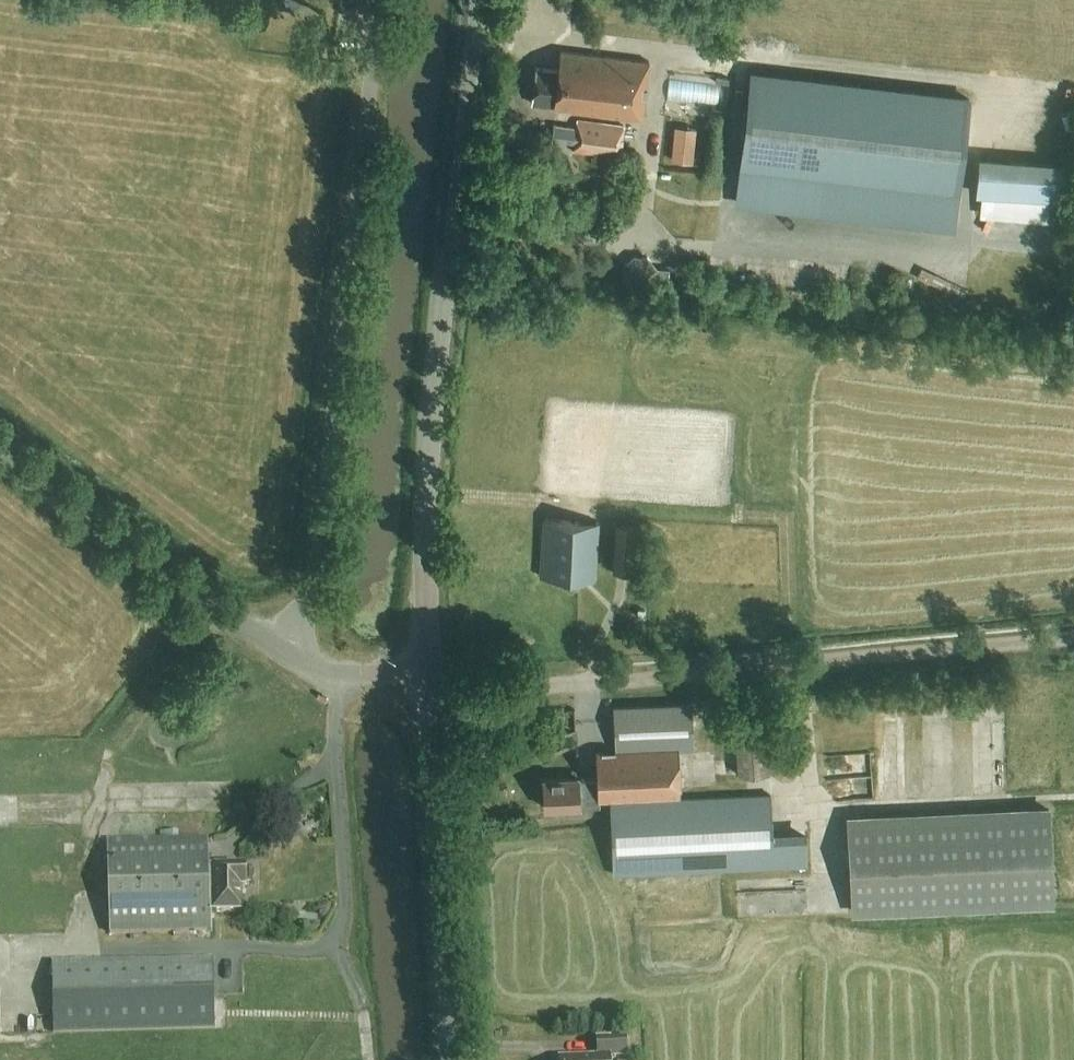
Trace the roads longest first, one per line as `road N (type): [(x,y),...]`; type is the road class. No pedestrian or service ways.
road 1 (tertiary): [(428,678),(424,529),(474,0)]
road 2 (unclassified): [(285,653),(317,577),(378,0)]
road 3 (track): [(583,683),(1073,639)]
road 4 (tertiary): [(451,1059),(428,678)]
road 5 (unclassified): [(0,437),(285,653)]
road 6 (unclassified): [(345,960),(353,897),(338,676)]
road 7 (unclassified): [(428,678),(466,694),(583,683)]

